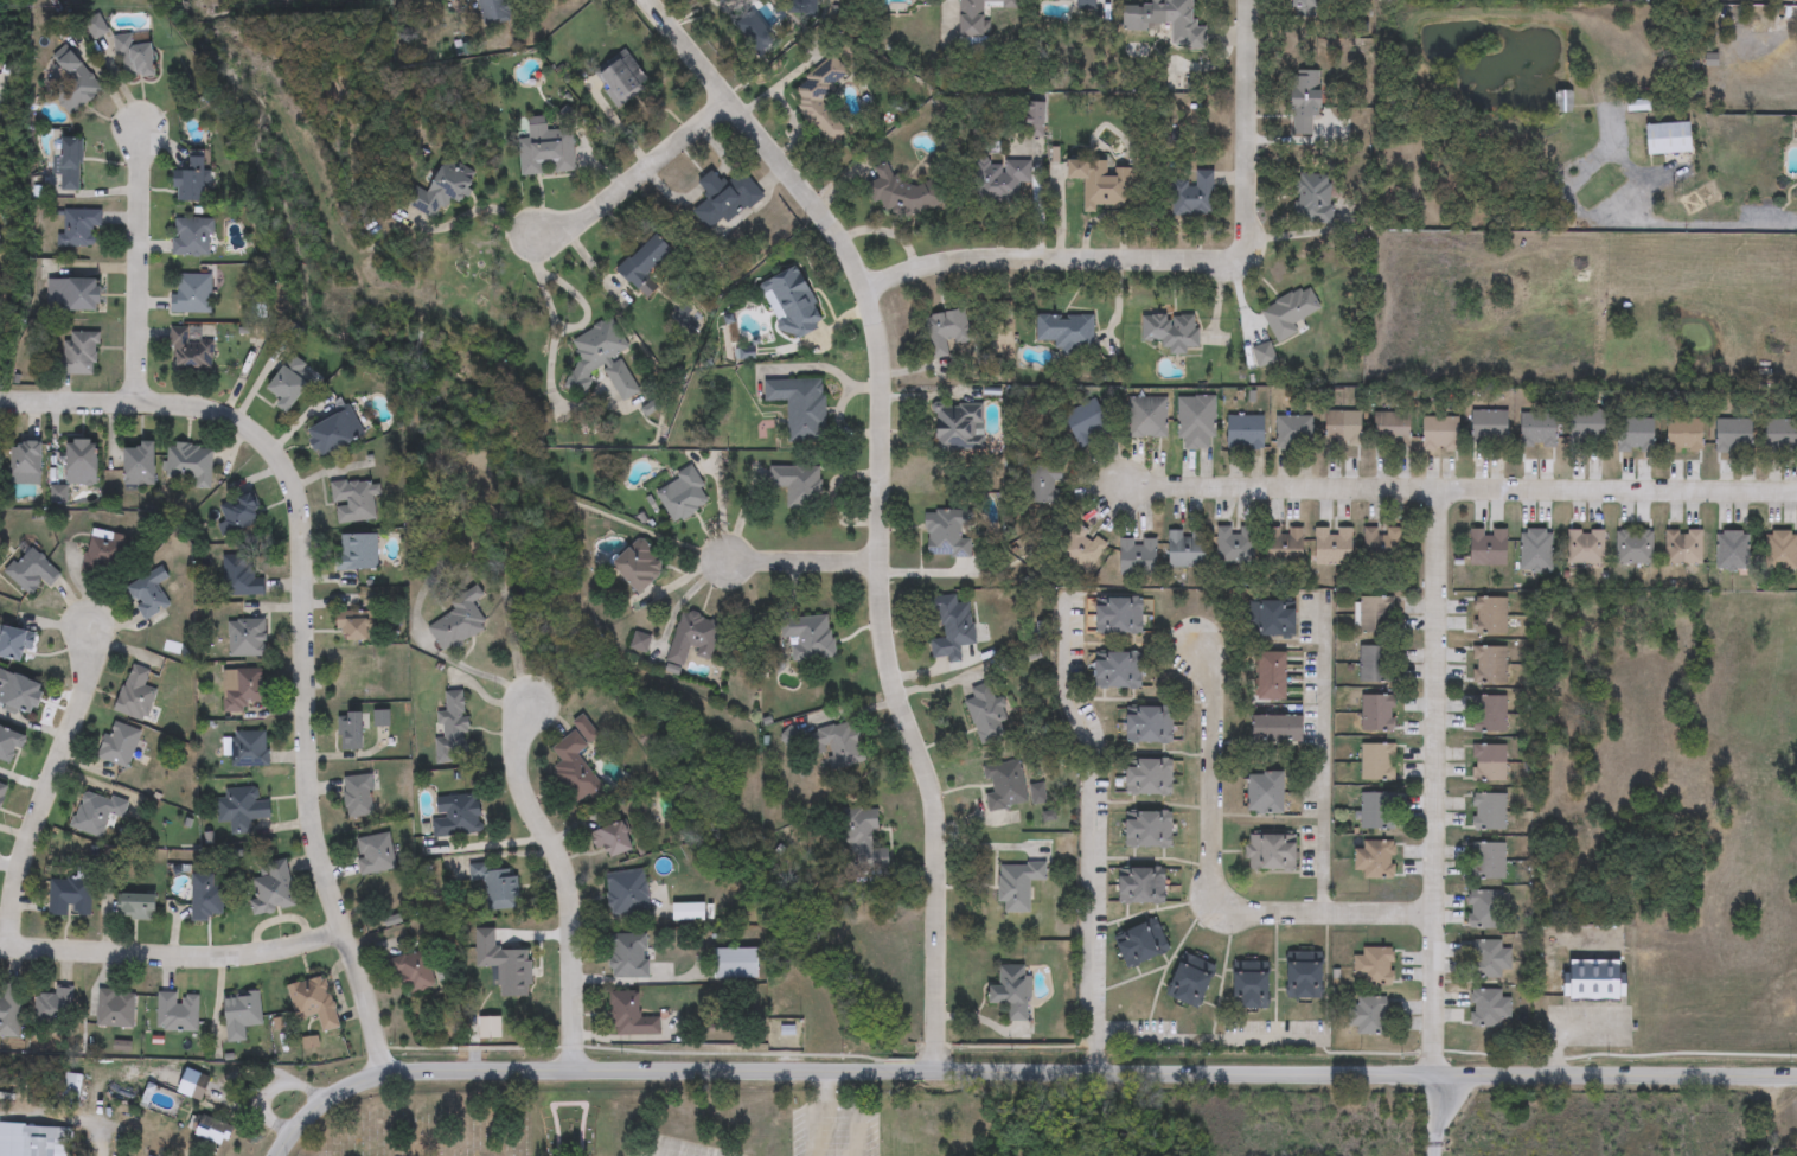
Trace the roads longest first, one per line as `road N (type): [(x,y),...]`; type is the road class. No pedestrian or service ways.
road 1 (secondary): [(281,1155),(344,1086),(388,1074),(1796,1076)]
road 2 (residential): [(938,1073),(938,835),(927,762),(897,696),(882,632),(872,301),(831,223),(649,0)]
road 3 (residential): [(388,1074),(311,801),(301,510),(280,456),(239,422),(198,405),(0,401)]
road 4 (residential): [(1121,487),(1796,491)]
road 5 (residential): [(1249,0),(1247,244),(1238,258),(964,257),(868,285)]
road 6 (residential): [(1430,1078),(1440,535)]
road 7 (residential): [(1198,645),(1214,696),(1210,863),(1222,905),(1435,914)]
road 8 (residential): [(575,1074),(570,894),(523,799),(516,766),(519,718),(537,702)]
road 9 (residential): [(0,951),(215,957),(280,950),(344,930)]
road 10 (residential): [(7,951),(25,858),(87,691),(89,627)]
road 11 (residential): [(138,402),(145,128)]
road 12 (residential): [(727,96),(565,228),(532,234)]
road 13 (residential): [(881,561),(729,561)]

